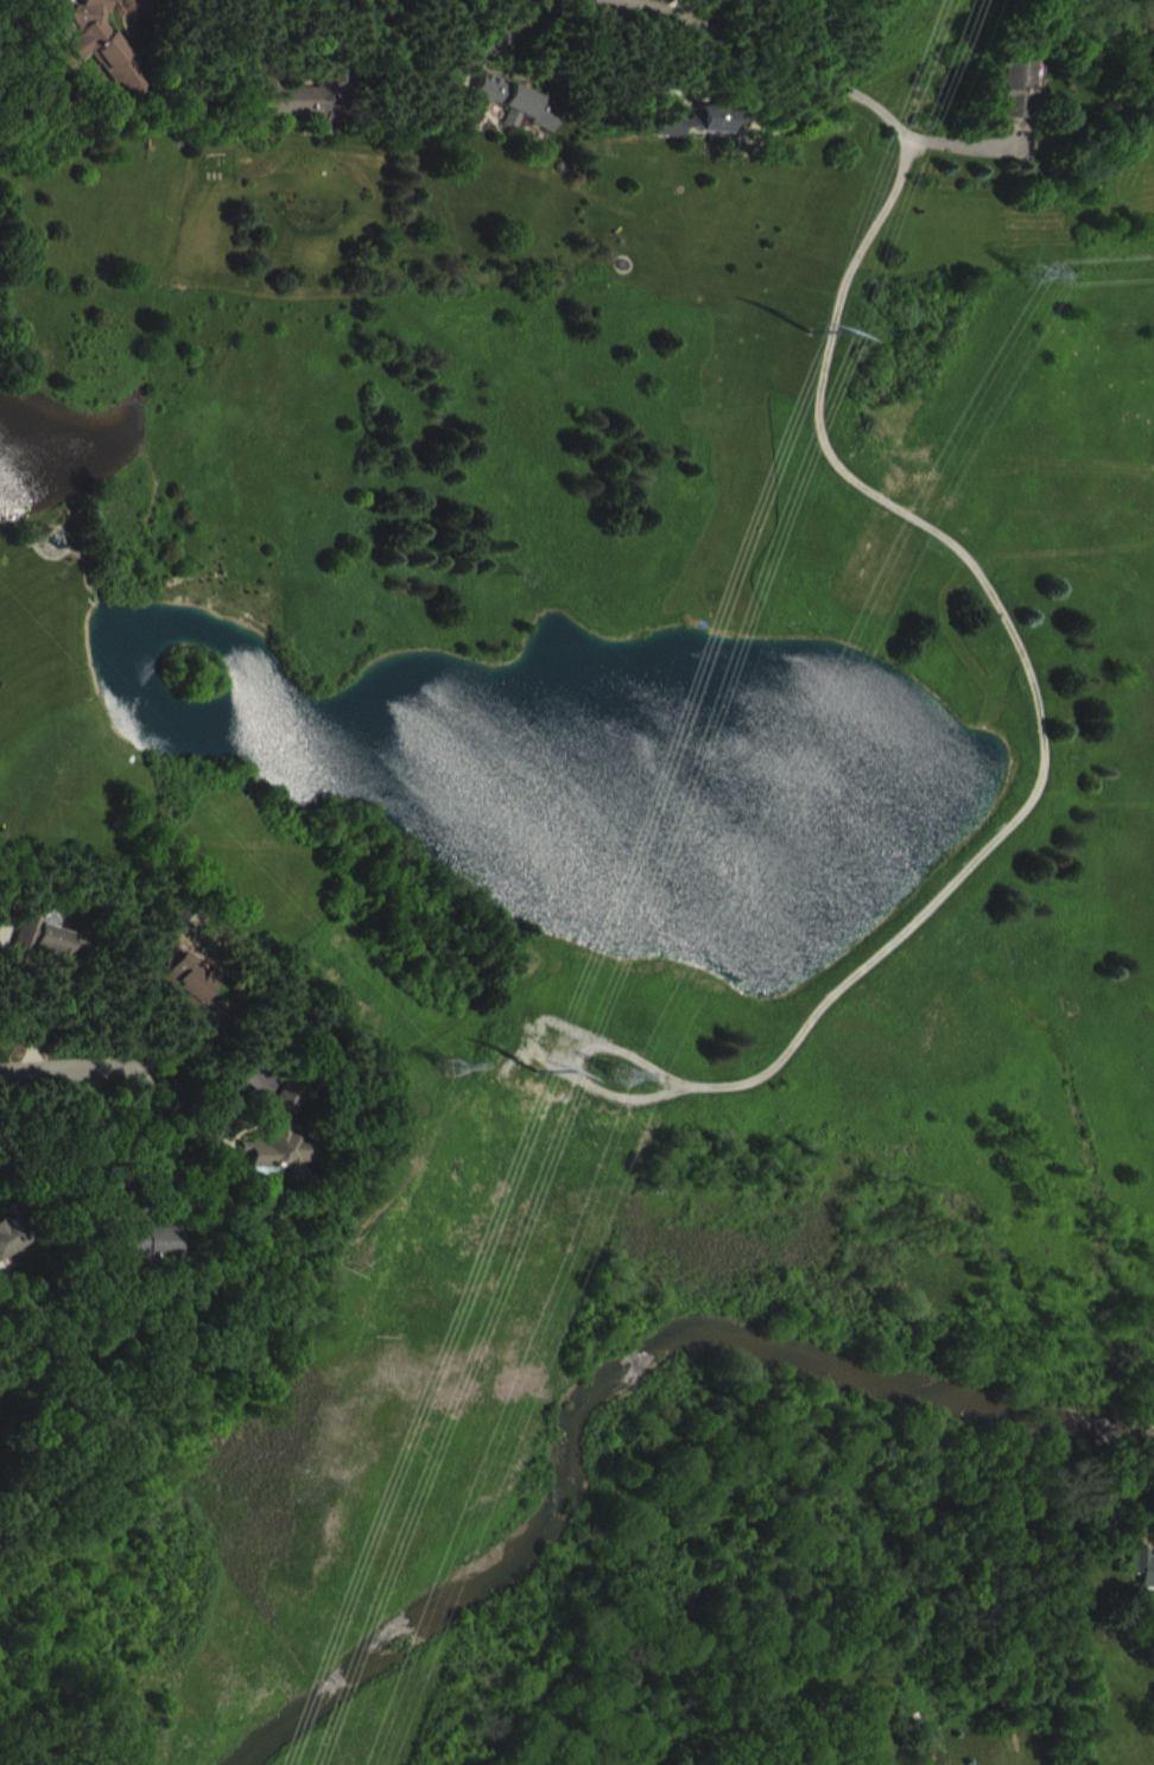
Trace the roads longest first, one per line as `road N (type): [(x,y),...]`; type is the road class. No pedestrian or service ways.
road 1 (residential): [(892,116),(868,96),(790,74),(686,14),(616,0)]
road 2 (residential): [(104,1101),(96,1090),(102,1069),(115,1062),(135,1069),(137,1098),(118,1107),(104,1101)]

